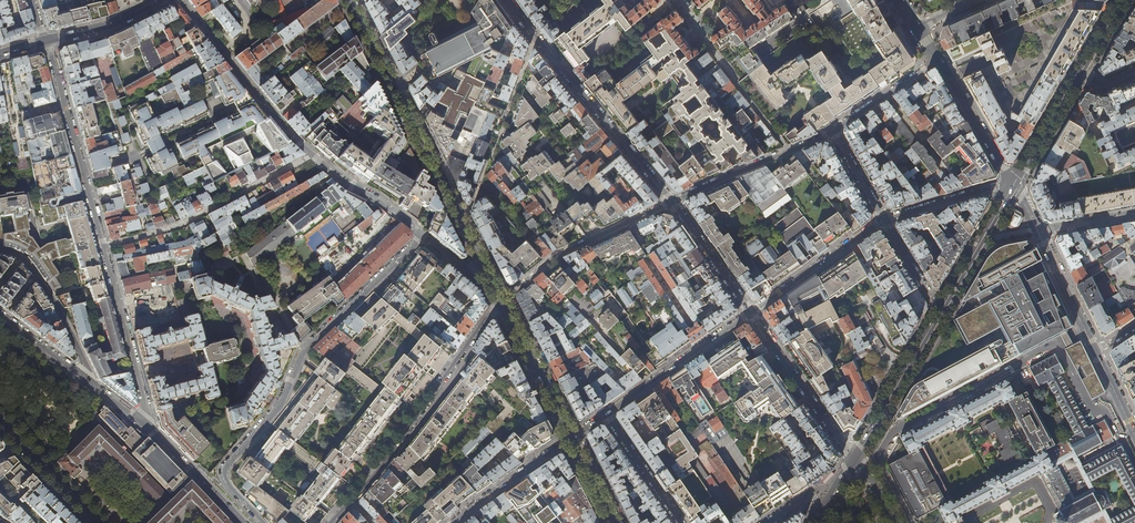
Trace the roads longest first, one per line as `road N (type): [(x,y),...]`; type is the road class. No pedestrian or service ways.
road 1 (residential): [(46,41),(147,409),(144,425)]
road 2 (residential): [(263,522),(231,489),(226,468),(278,407),(303,350),(422,234)]
road 3 (residential): [(422,234),(335,176),(286,131),(181,0)]
road 4 (secondary): [(349,0),(483,262)]
road 5 (residential): [(502,300),(378,473),(332,522)]
road 6 (residential): [(1013,187),(1134,432)]
road 7 (residential): [(507,0),(672,203)]
road 8 (secondary): [(1013,187),(1124,0)]
road 9 (residential): [(854,461),(751,313)]
road 10 (residential): [(672,203),(834,131)]
road 11 (residential): [(751,313),(606,414)]
road 12 (secondary): [(854,461),(940,314)]
road 13 (residential): [(91,385),(61,310),(25,260),(0,250)]
road 14 (residential): [(525,282),(556,256),(672,203)]
road 15 (residential): [(884,220),(751,313)]
road 16 (secondary): [(502,300),(571,436)]
road 17 (residential): [(936,59),(1013,187)]
road 18 (secondary): [(940,314),(1013,187)]
road 19 (residential): [(571,436),(454,522)]
road 20 (residential): [(0,421),(99,522)]
road 21 (residential): [(242,522),(144,425)]
road 22 (residential): [(672,203),(751,313)]
road 23 (residential): [(1013,187),(884,220)]
road 24 (residential): [(606,414),(680,522)]
road 25 (residential): [(834,131),(936,59)]

